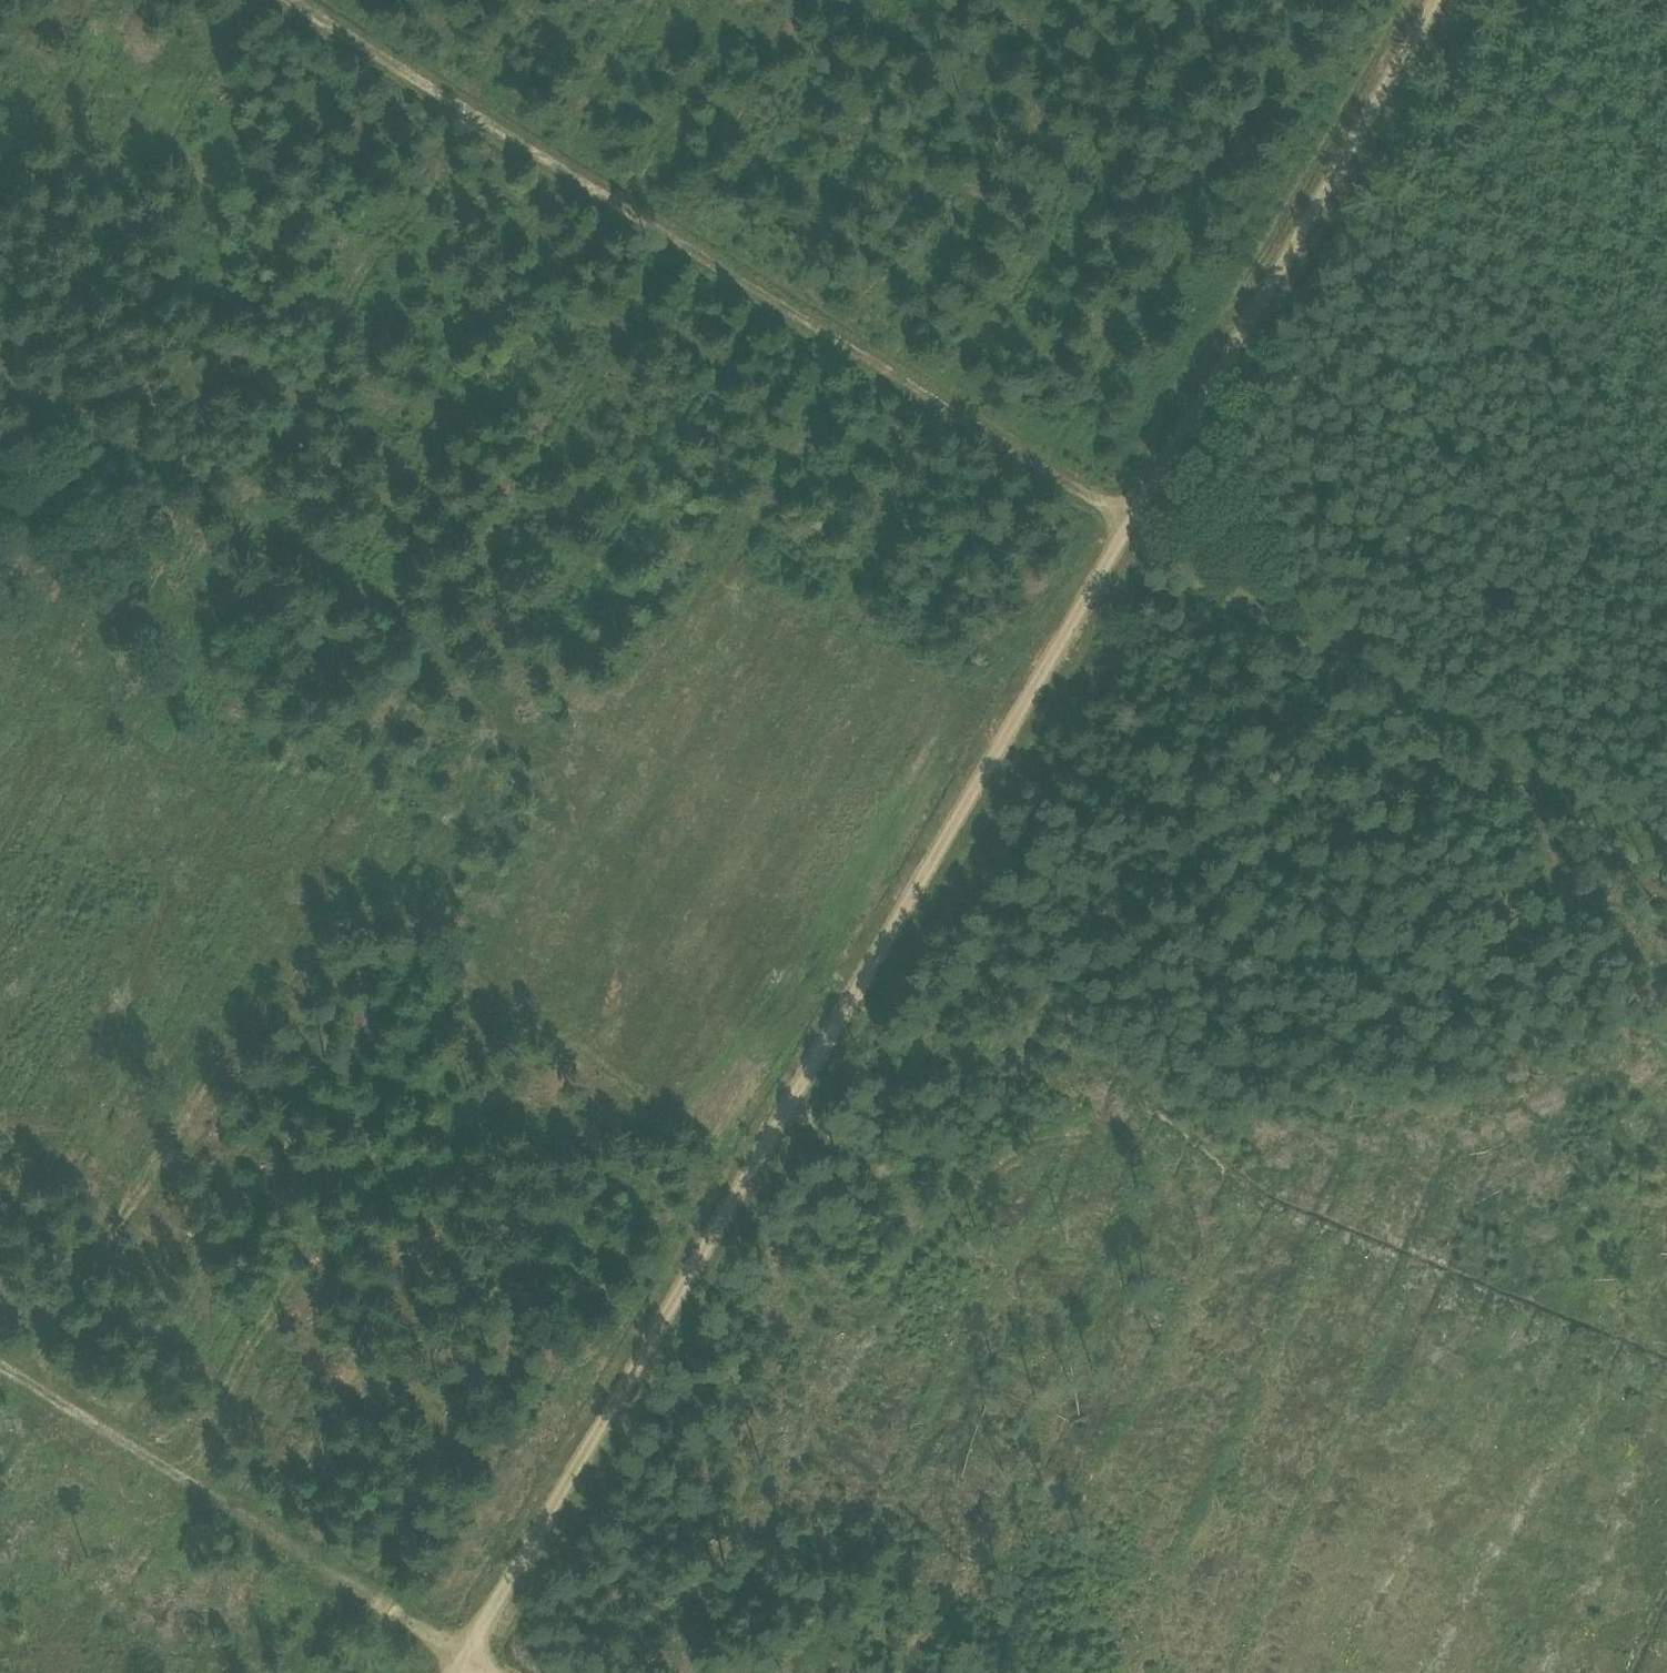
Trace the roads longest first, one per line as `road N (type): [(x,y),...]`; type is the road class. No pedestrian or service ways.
road 1 (track): [(1437,0),(461,1658),(486,1672)]
road 2 (track): [(1136,515),(297,0)]
road 3 (track): [(452,1672),(461,1658),(0,1370)]

